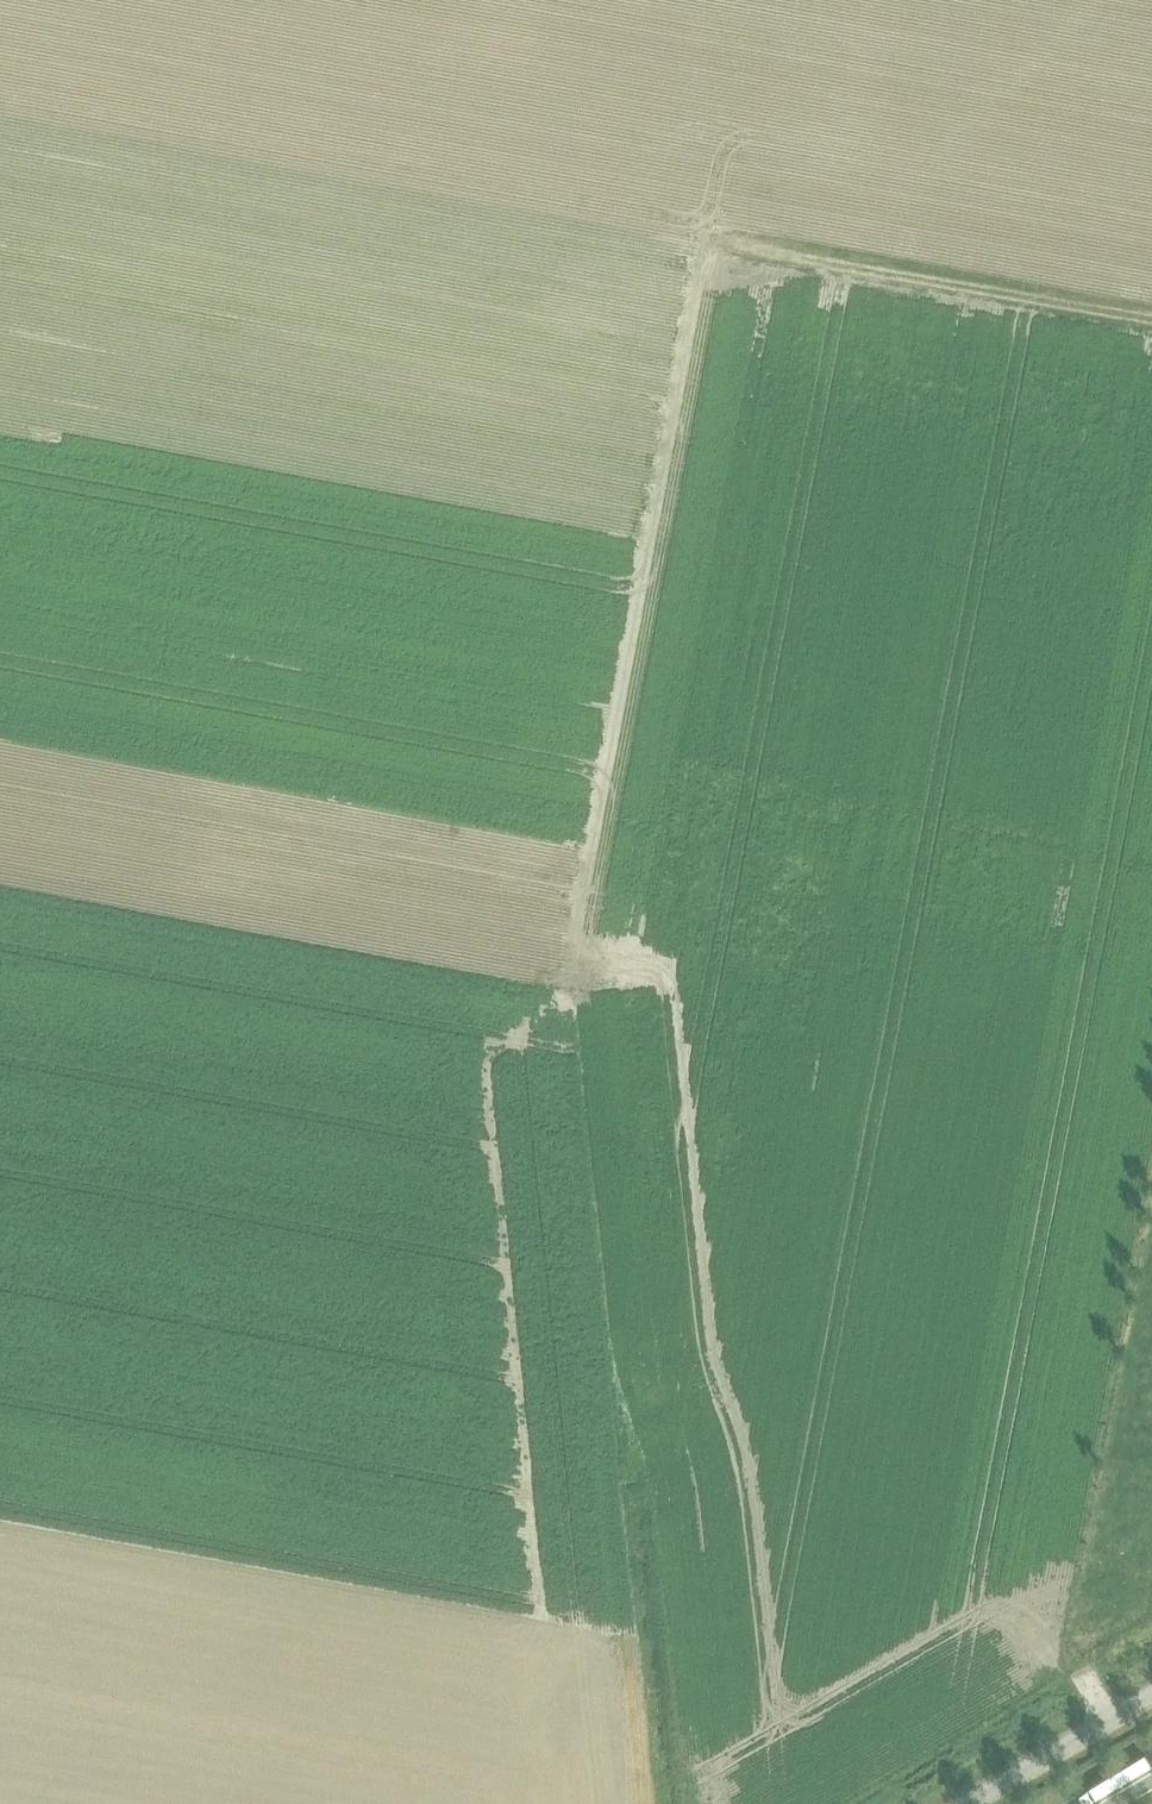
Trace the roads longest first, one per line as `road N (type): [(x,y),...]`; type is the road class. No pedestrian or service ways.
road 1 (unclassified): [(973,1803),(1151,1692)]

